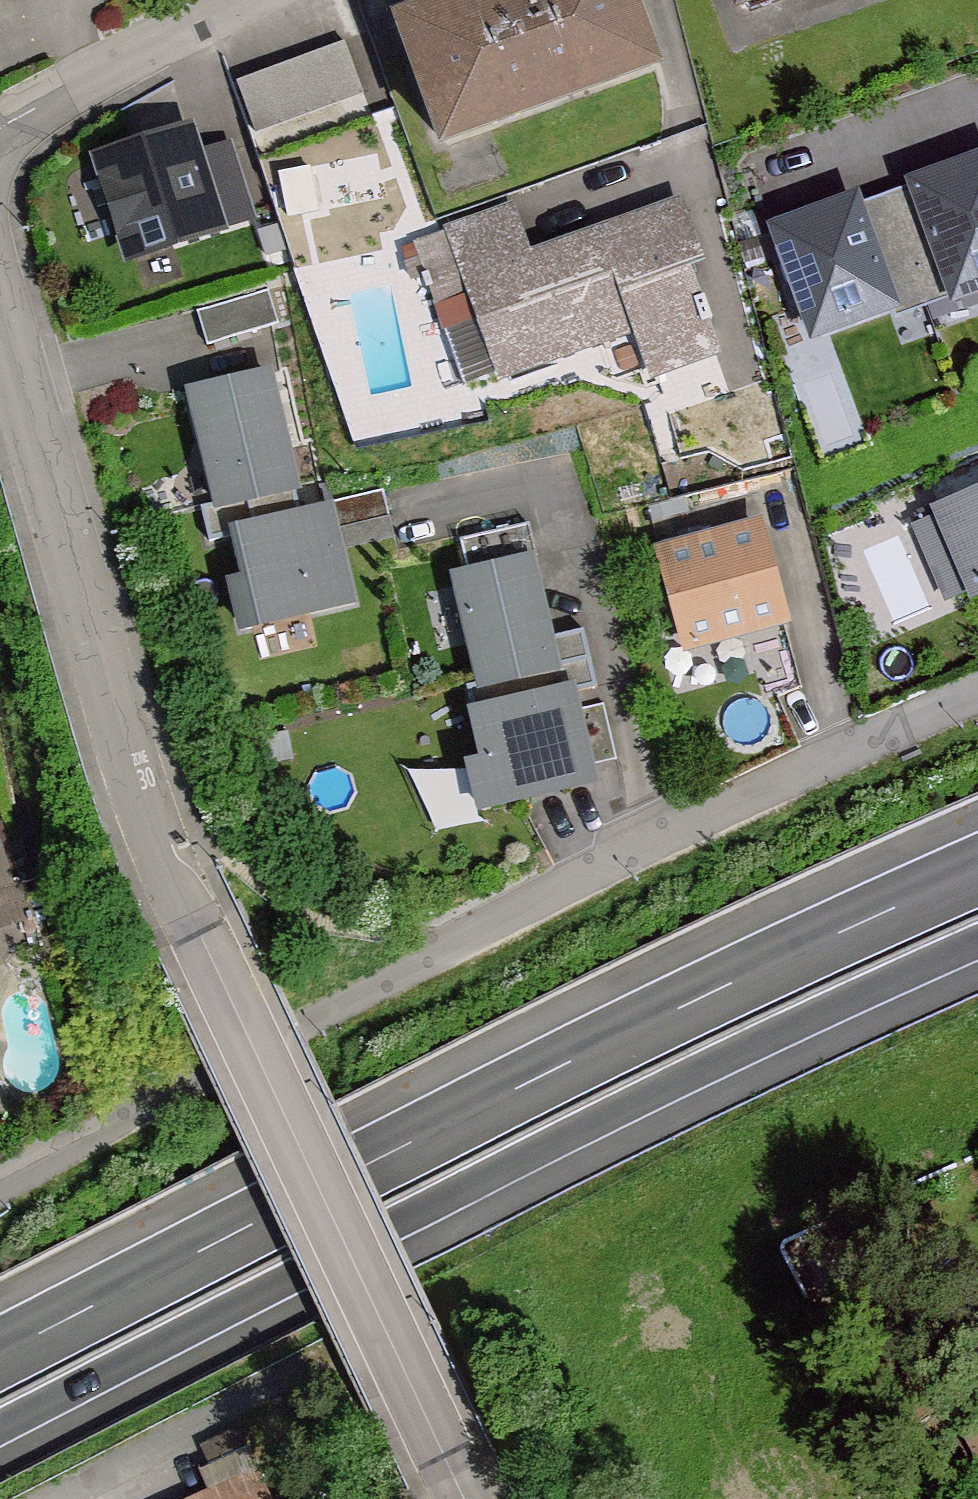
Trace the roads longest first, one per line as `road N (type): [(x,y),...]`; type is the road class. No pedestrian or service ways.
road 1 (residential): [(0,1212),(454,953),(977,698)]
road 2 (motorway): [(0,1428),(625,1107),(977,940)]
road 3 (motorway): [(977,871),(591,1050),(0,1354)]
road 4 (residential): [(198,928),(464,1498)]
road 5 (residential): [(198,928),(52,515),(0,339)]
road 6 (residential): [(0,132),(268,0)]
road 7 (residential): [(55,1498),(290,1375)]

